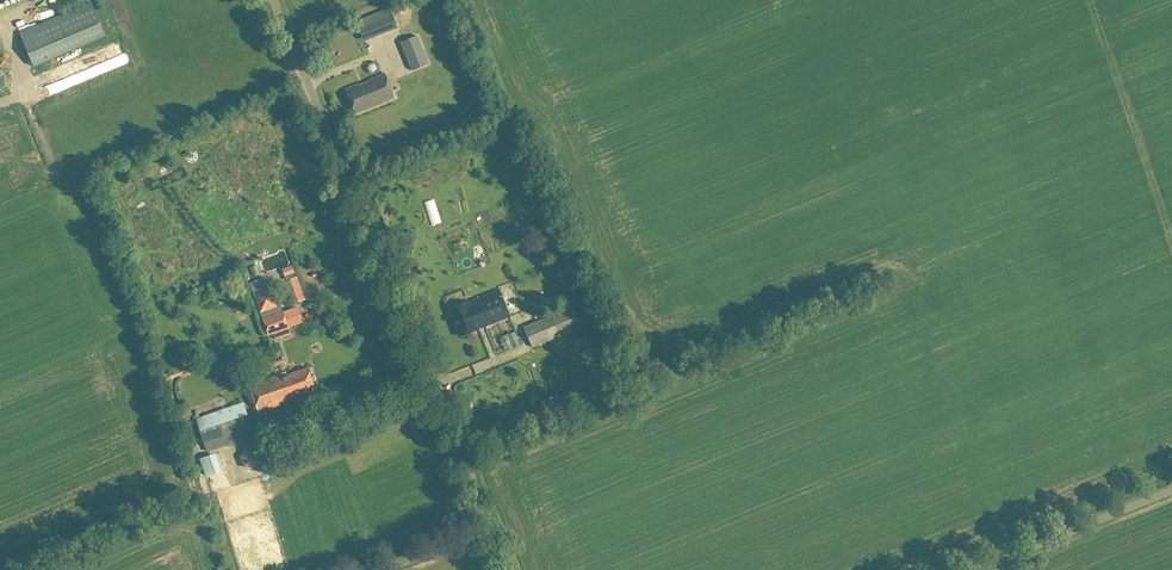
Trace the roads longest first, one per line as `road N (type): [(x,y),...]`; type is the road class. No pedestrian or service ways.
road 1 (unclassified): [(510,569),(273,0)]
road 2 (unclassified): [(979,569),(1171,492)]

